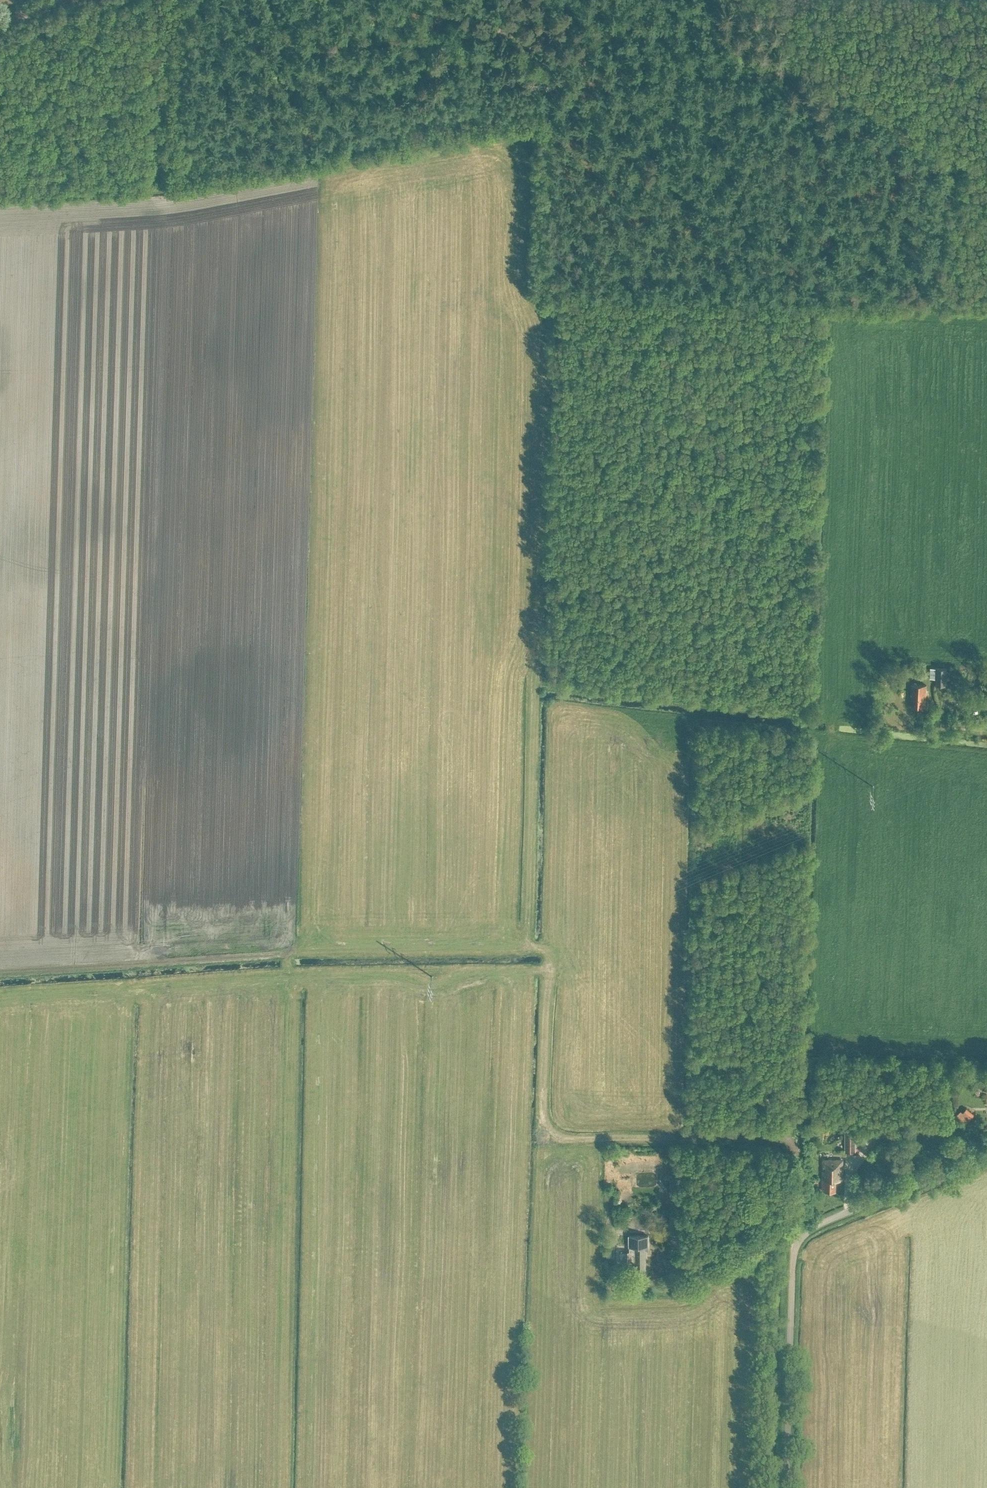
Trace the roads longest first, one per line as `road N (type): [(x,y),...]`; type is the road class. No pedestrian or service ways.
road 1 (track): [(794,1137),(568,1138),(548,1126),(549,959),(525,943),(534,637)]
road 2 (track): [(525,943),(300,944),(0,965)]
road 3 (unclassified): [(788,1487),(799,1237),(986,1155)]

